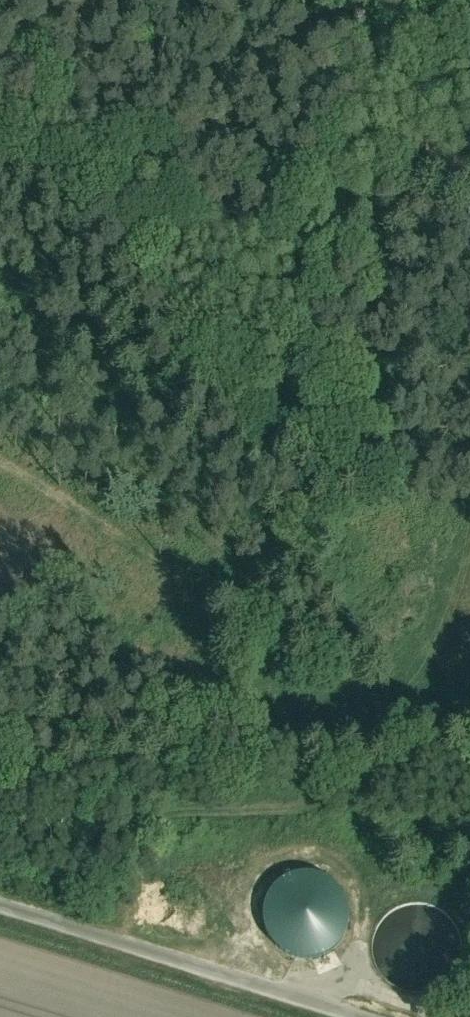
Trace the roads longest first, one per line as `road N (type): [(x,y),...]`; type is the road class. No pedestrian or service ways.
road 1 (unclassified): [(362,1016),(0,906)]

